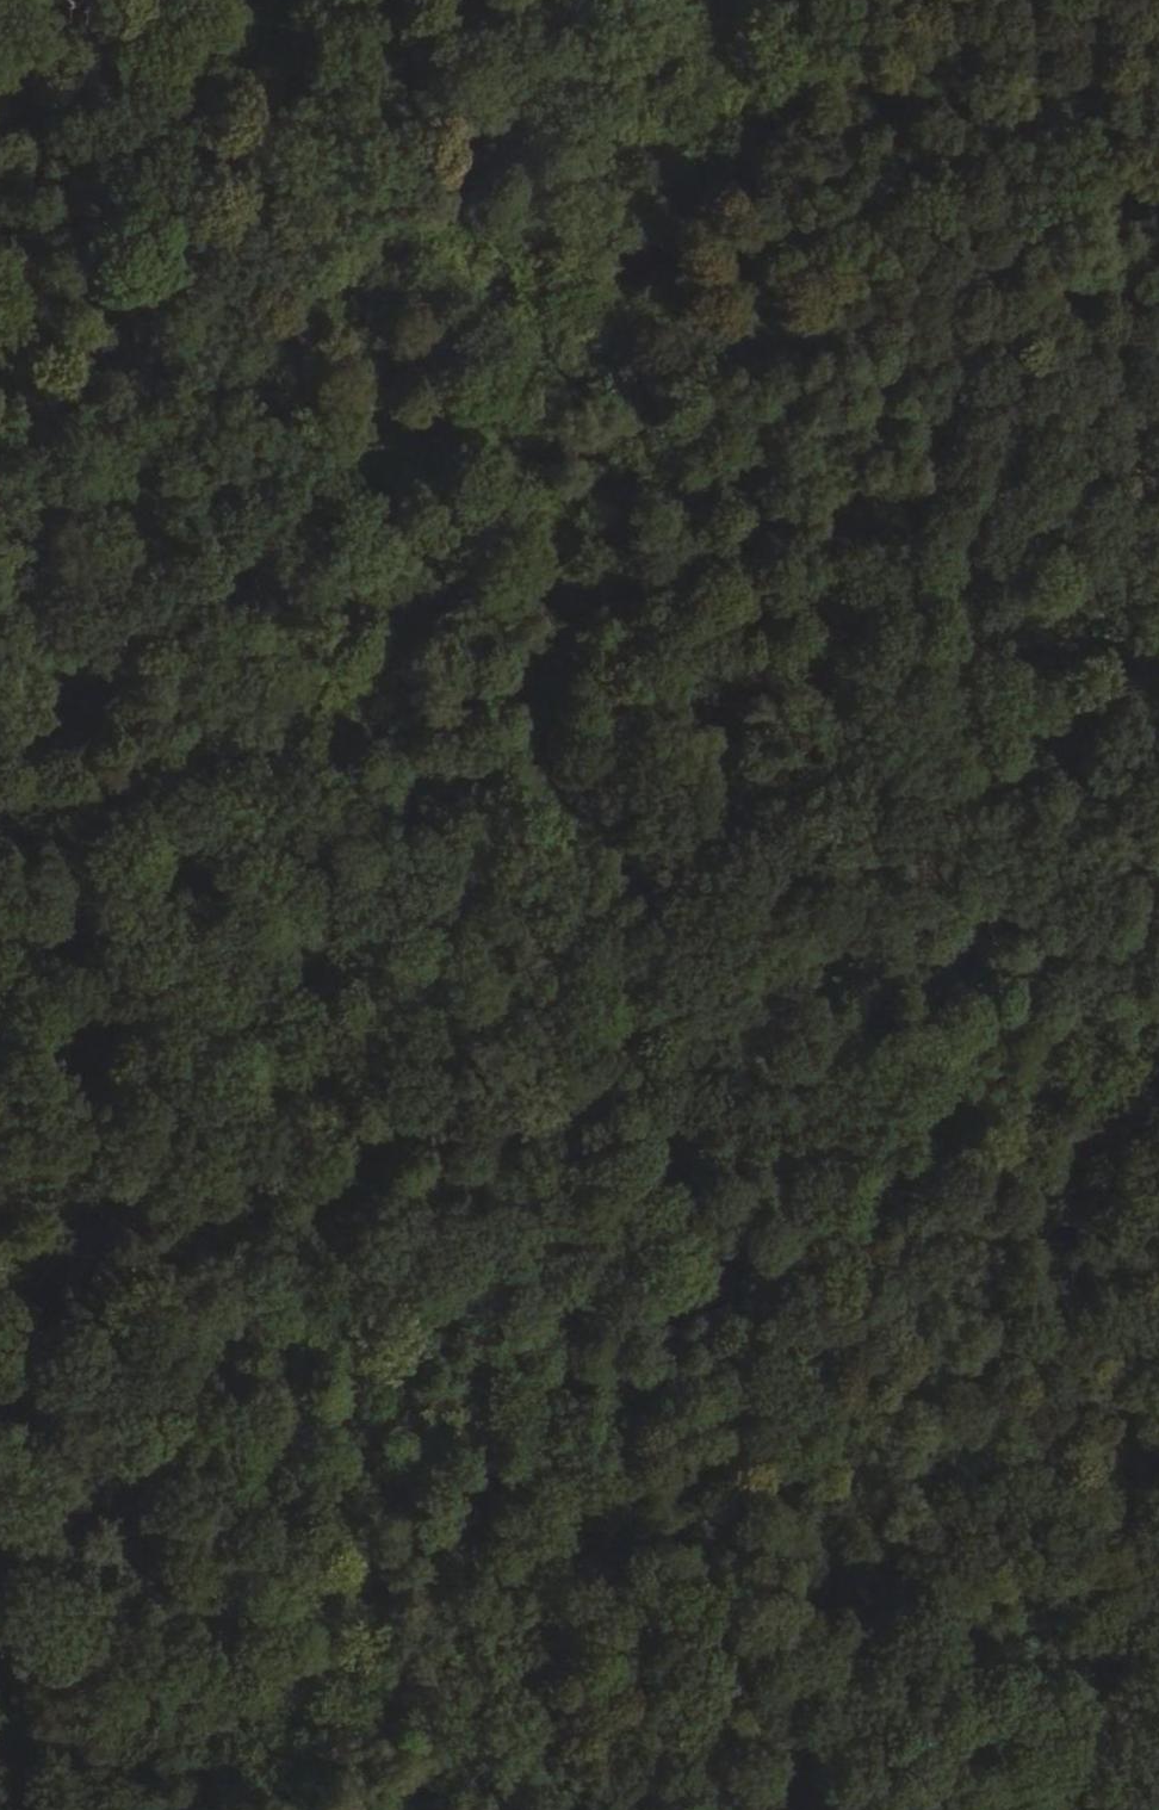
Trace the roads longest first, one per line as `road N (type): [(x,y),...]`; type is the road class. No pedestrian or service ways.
road 1 (track): [(1158,1489),(1055,1809)]

